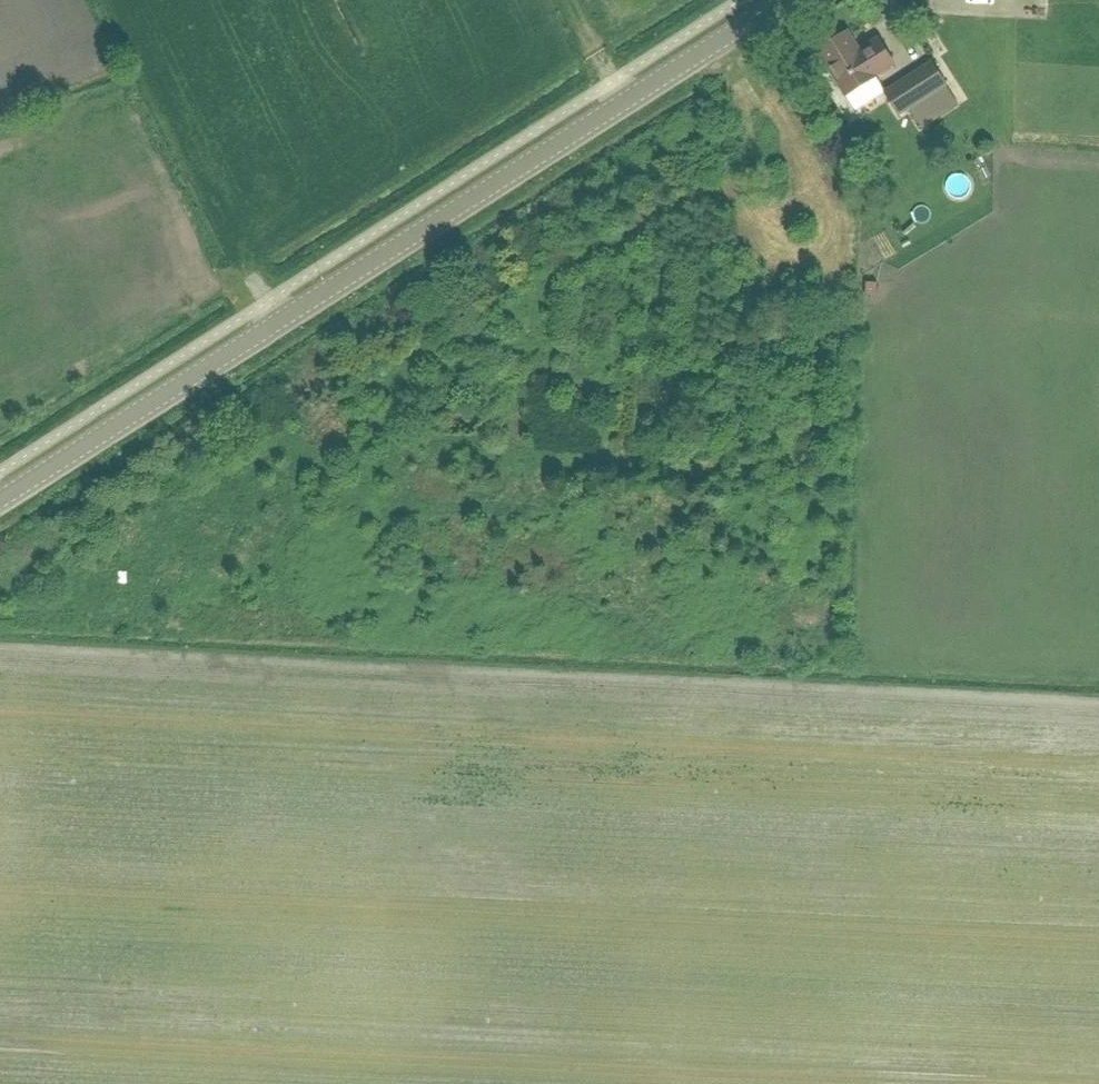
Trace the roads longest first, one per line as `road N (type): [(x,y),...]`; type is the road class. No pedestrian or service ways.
road 1 (tertiary): [(0,499),(783,0)]

